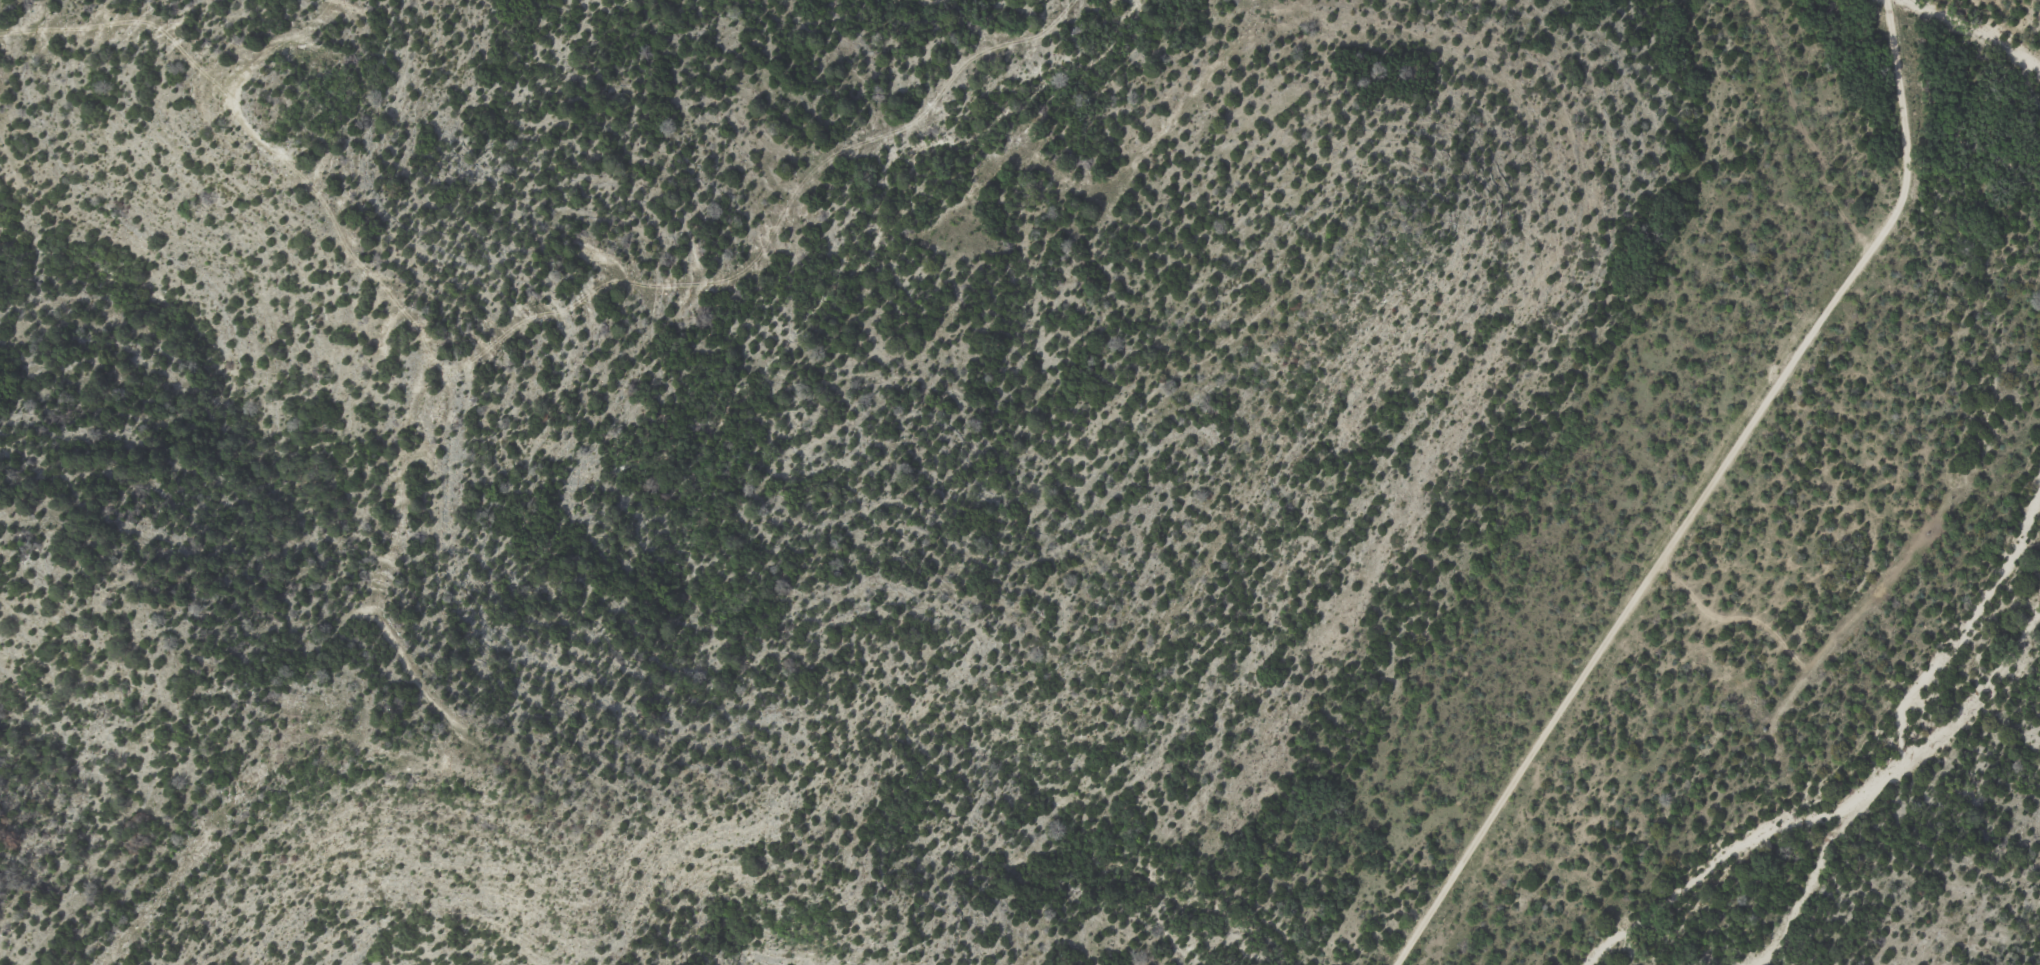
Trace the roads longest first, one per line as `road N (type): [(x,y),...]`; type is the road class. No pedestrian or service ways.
road 1 (residential): [(1891,0),(1908,105),(1910,189),(1779,366),(1625,616),(1390,964)]

